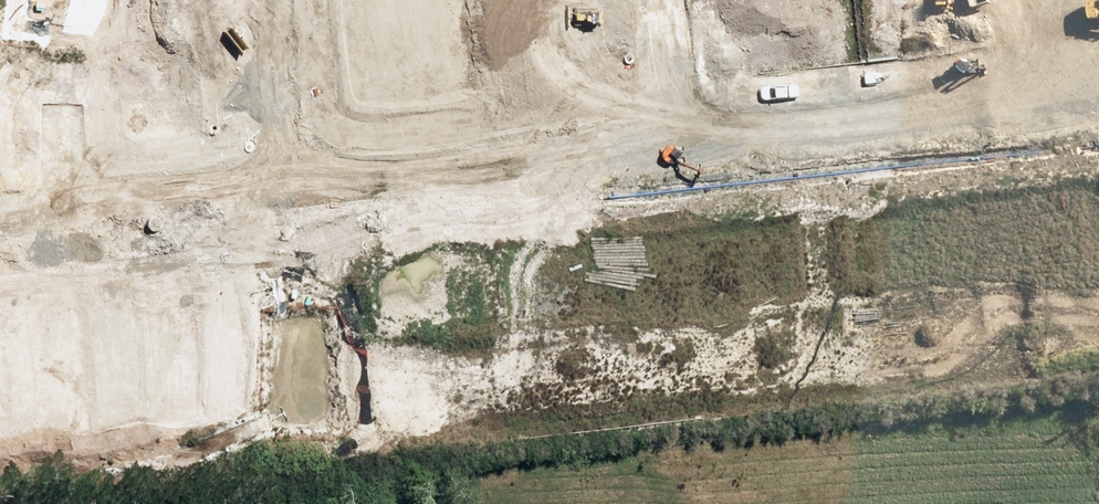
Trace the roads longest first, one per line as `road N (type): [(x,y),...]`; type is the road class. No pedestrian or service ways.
road 1 (residential): [(1098,323),(385,399),(358,391),(331,356),(308,303),(291,178)]
road 2 (residential): [(673,132),(291,178)]
road 3 (residential): [(1052,86),(673,132)]
road 4 (residential): [(291,178),(0,217)]
road 5 (residential): [(291,178),(270,0)]
road 6 (residential): [(673,132),(657,0)]

